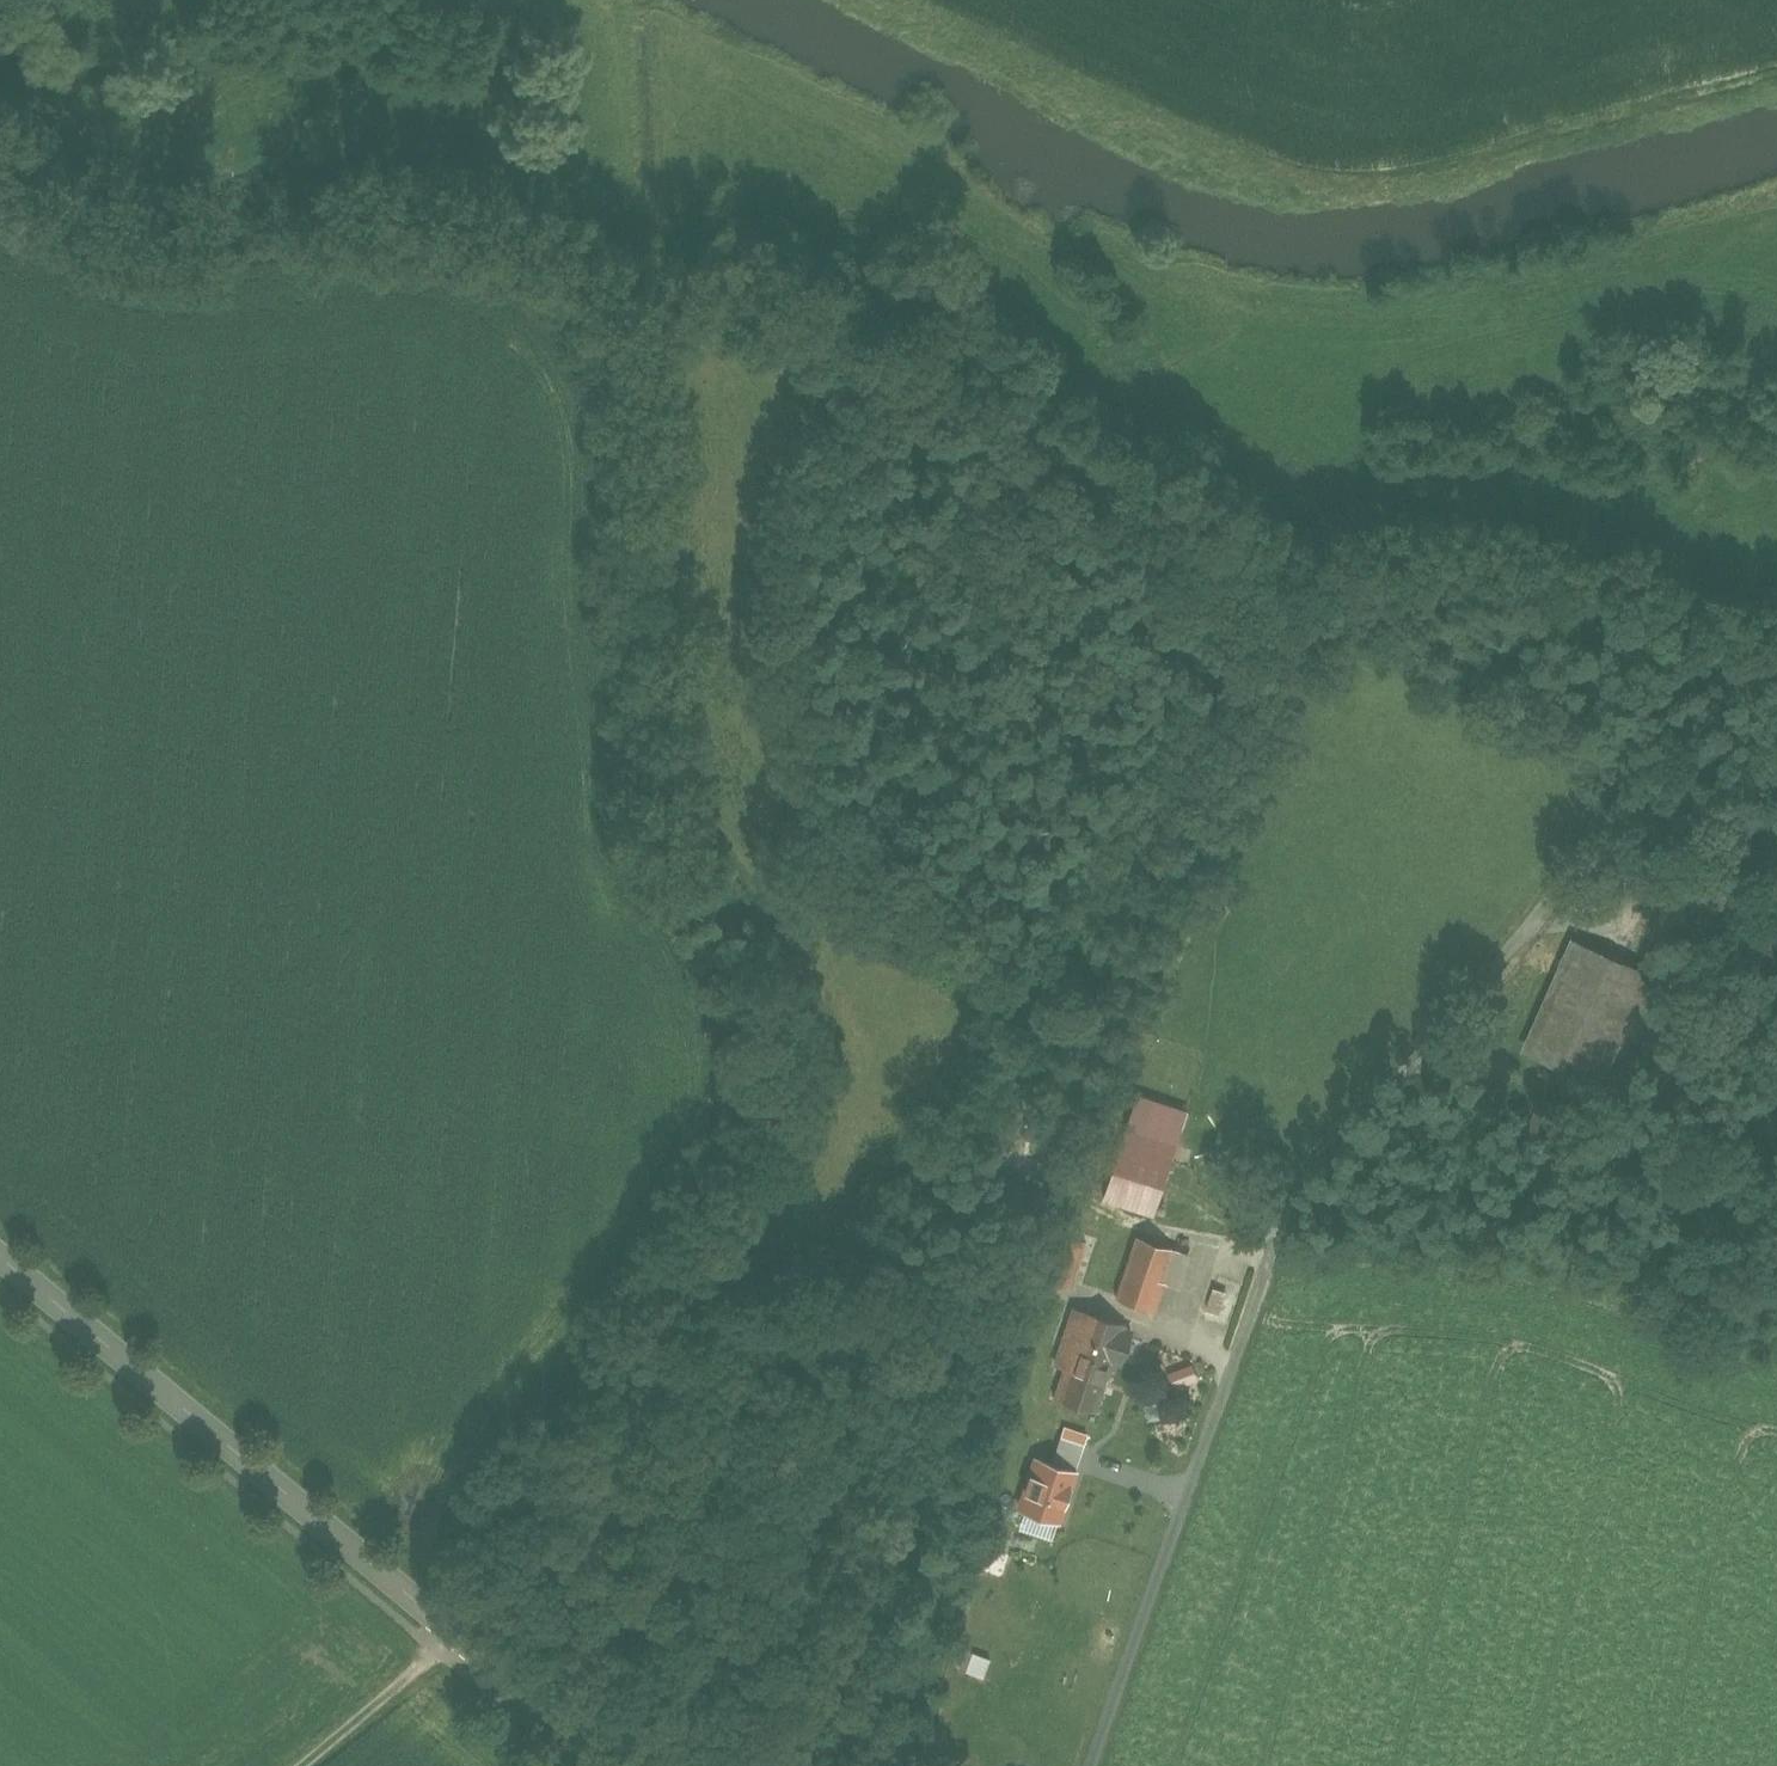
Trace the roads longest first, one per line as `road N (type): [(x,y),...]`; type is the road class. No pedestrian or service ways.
road 1 (unclassified): [(1519,938),(1295,1183),(1087,1765)]
road 2 (tertiary): [(0,1262),(610,1765)]
road 3 (track): [(453,1639),(304,1765)]

